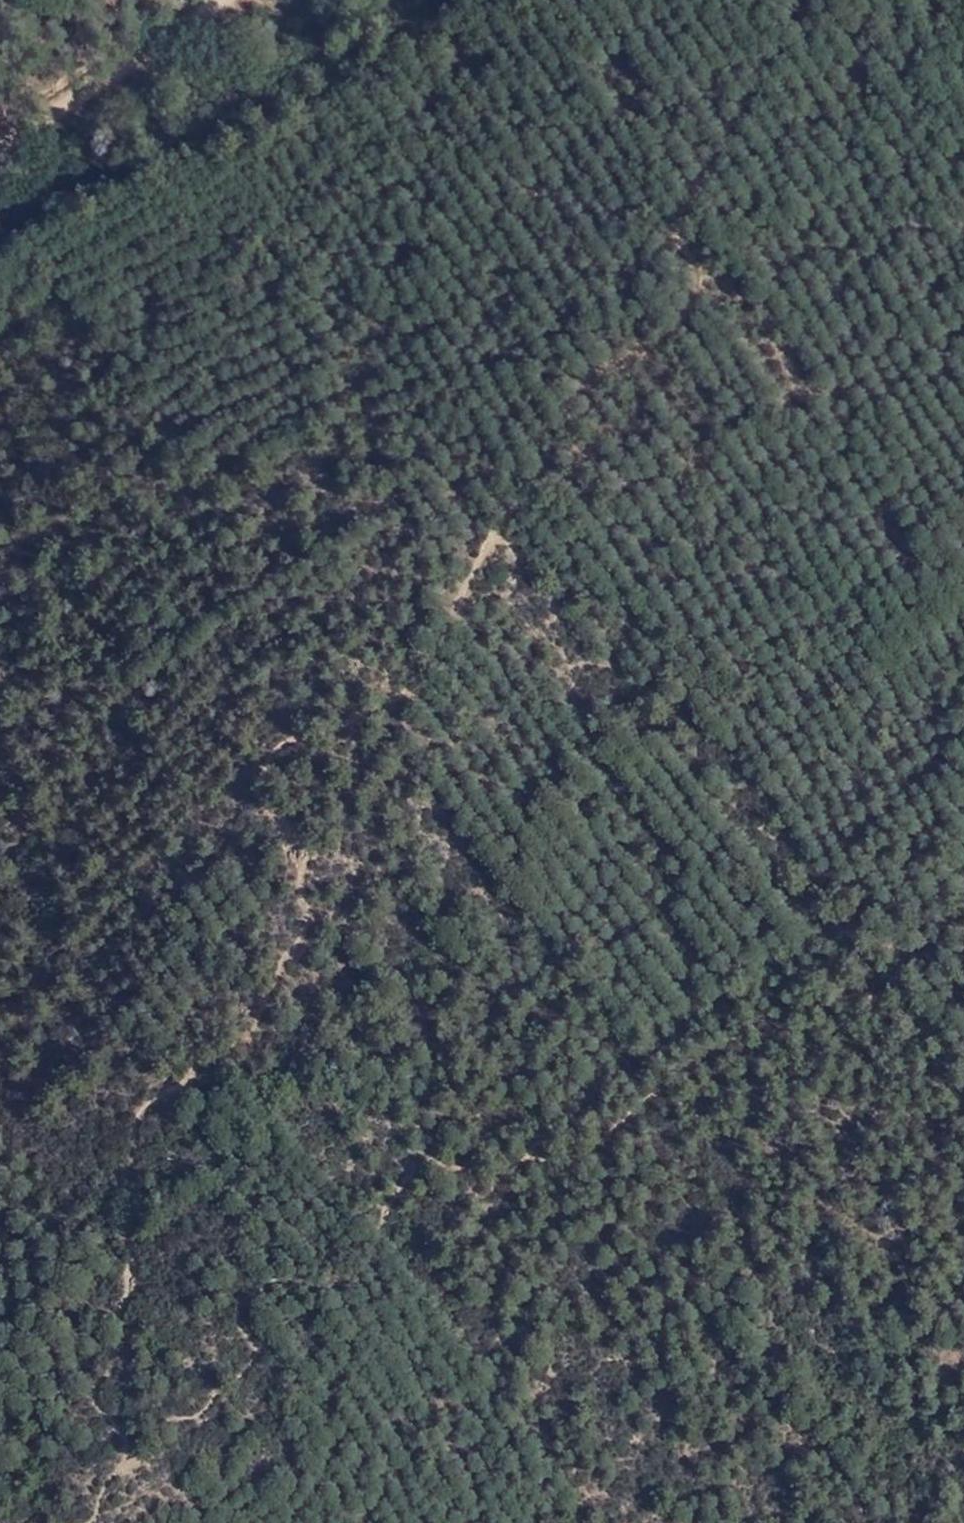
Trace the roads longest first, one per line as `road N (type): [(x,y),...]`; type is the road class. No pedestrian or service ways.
road 1 (track): [(201,0),(0,141)]

